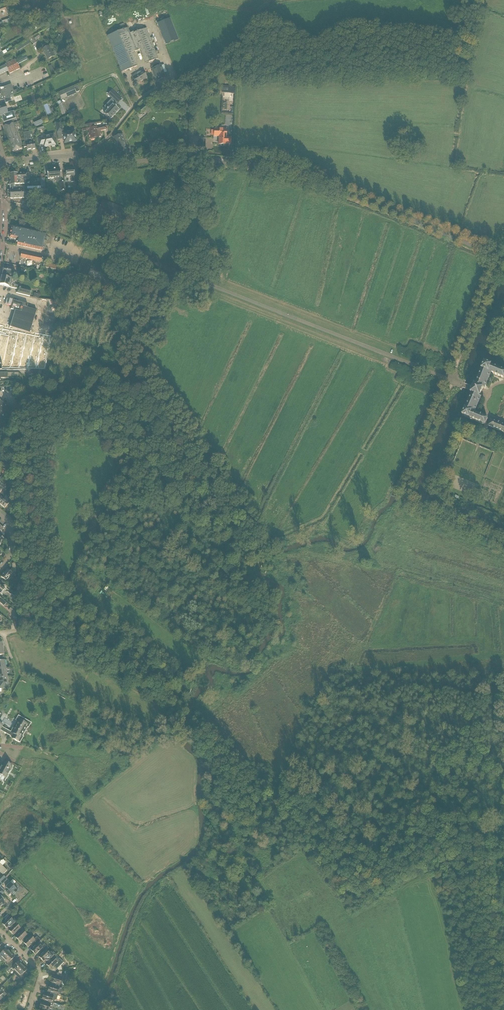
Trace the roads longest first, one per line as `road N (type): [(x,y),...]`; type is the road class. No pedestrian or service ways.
road 1 (unclassified): [(452,380),(0,206)]
road 2 (unclassified): [(503,259),(300,172),(75,155)]
road 3 (track): [(501,258),(452,380)]
road 4 (track): [(277,0),(223,54),(176,80)]
road 5 (unclassified): [(75,155),(176,80)]

